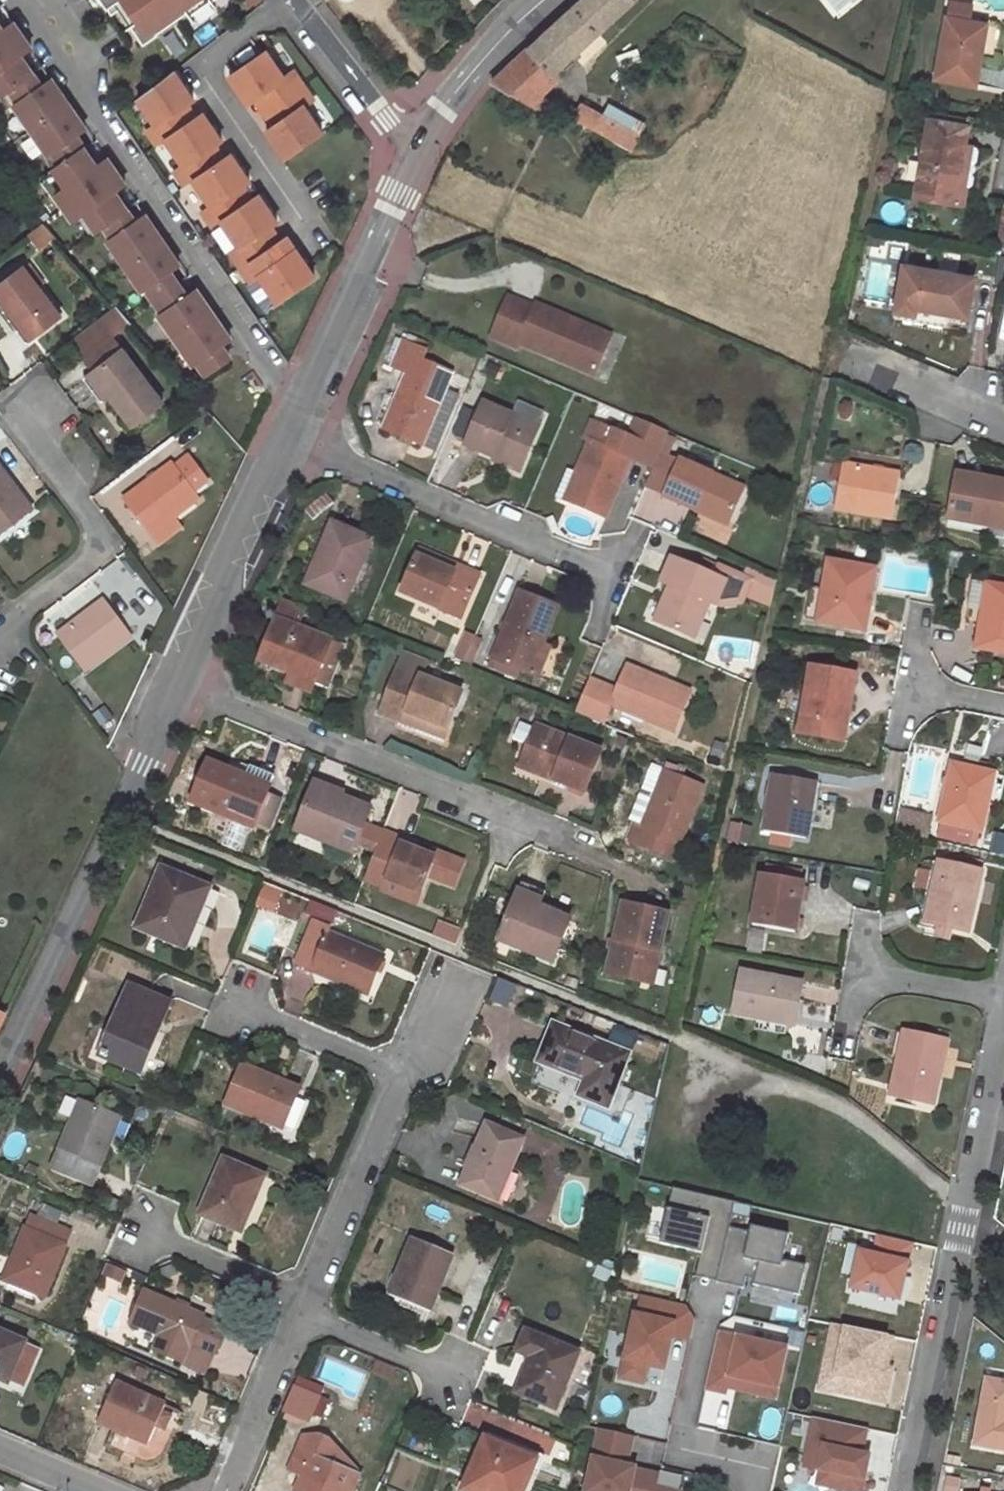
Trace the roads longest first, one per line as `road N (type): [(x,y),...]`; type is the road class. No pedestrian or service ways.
road 1 (residential): [(449,973),(226,1490)]
road 2 (residential): [(31,0),(298,416)]
road 3 (residential): [(907,1490),(1003,1012)]
road 4 (residential): [(581,846),(174,679)]
road 5 (tertiary): [(0,1061),(174,679)]
road 6 (residential): [(606,575),(290,432)]
road 7 (residential): [(312,233),(200,74),(293,6)]
road 8 (residential): [(44,395),(29,431),(98,528),(100,542),(0,627)]
road 9 (tertiary): [(298,416),(419,149)]
road 10 (tertiary): [(174,679),(290,432)]
road 11 (residential): [(750,1490),(748,1476),(728,1459),(678,1447),(712,1302)]
road 12 (tertiary): [(419,149),(445,104),(544,0)]
road 13 (residential): [(419,149),(293,6)]
road 14 (residential): [(833,354),(1003,426)]

